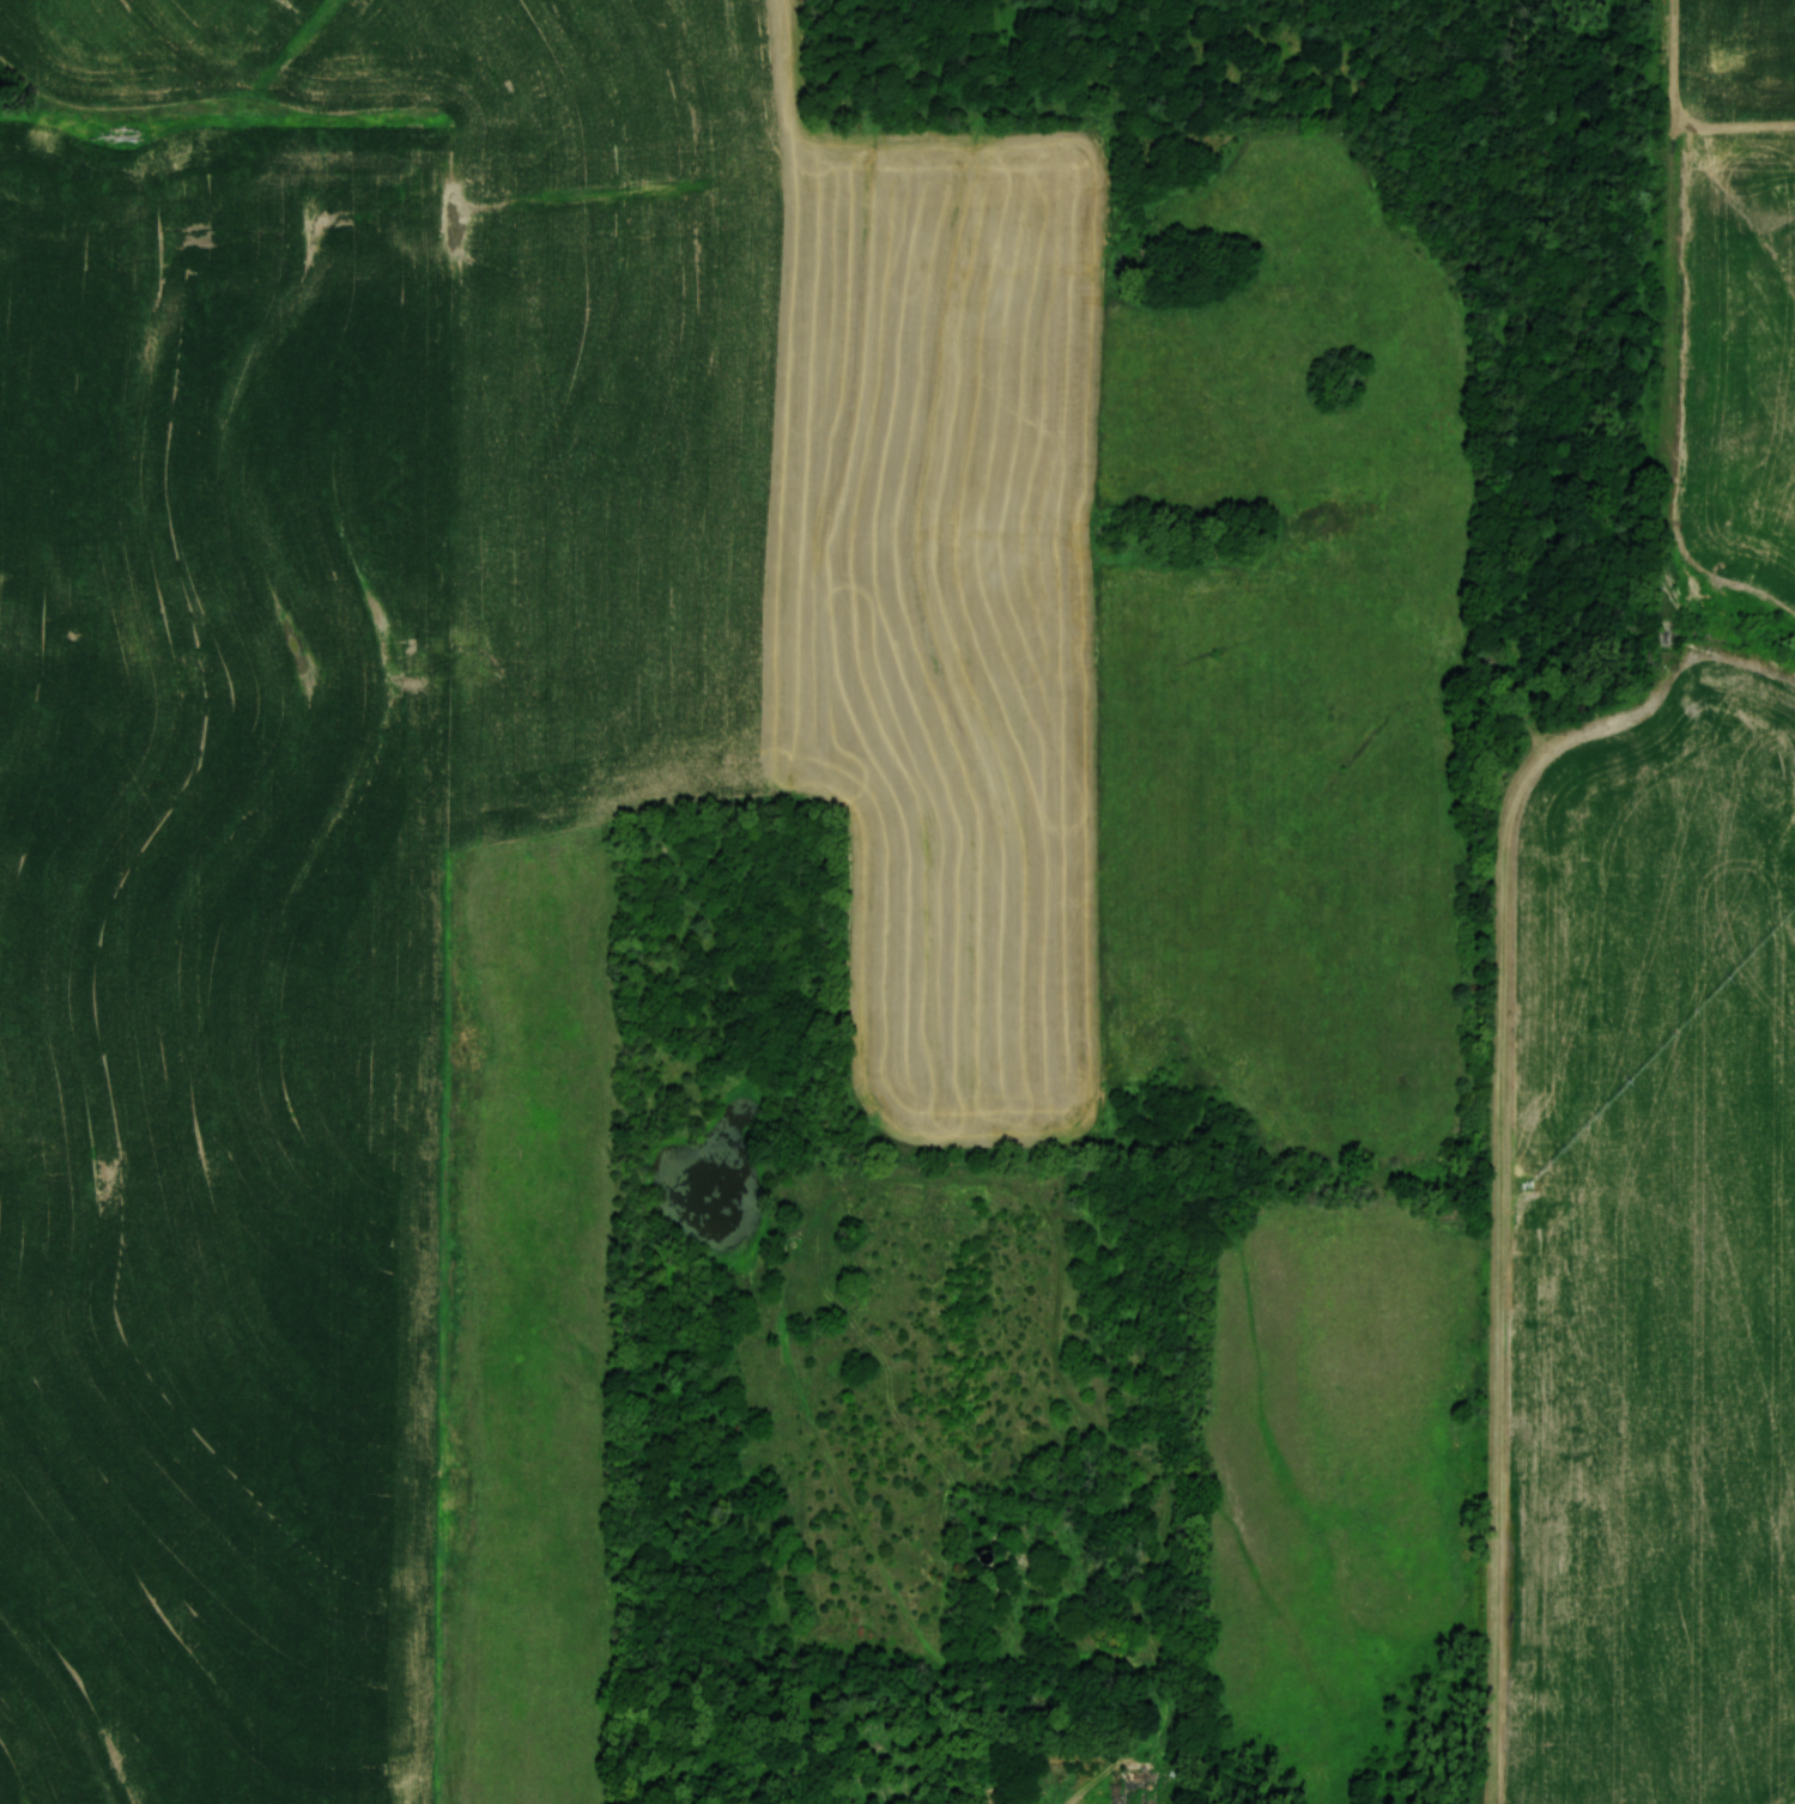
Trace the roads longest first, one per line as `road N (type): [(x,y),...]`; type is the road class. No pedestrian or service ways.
road 1 (residential): [(1495,1803),(1505,843),(1530,769),(1648,704),(1667,656),(1680,0)]

